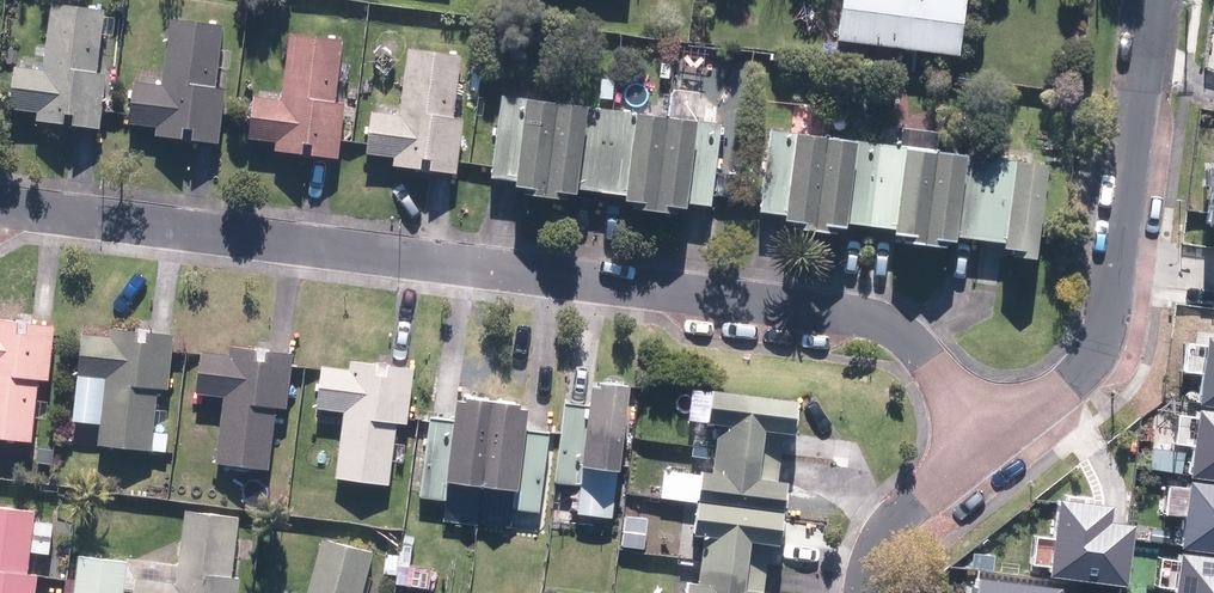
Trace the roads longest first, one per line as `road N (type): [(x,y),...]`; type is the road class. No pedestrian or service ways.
road 1 (residential): [(989,445),(924,352),(874,324),(0,204)]
road 2 (residential): [(1114,271),(1150,0)]
road 3 (residential): [(989,445),(1104,352),(1114,271)]
road 4 (residential): [(869,592),(892,523),(989,445)]

